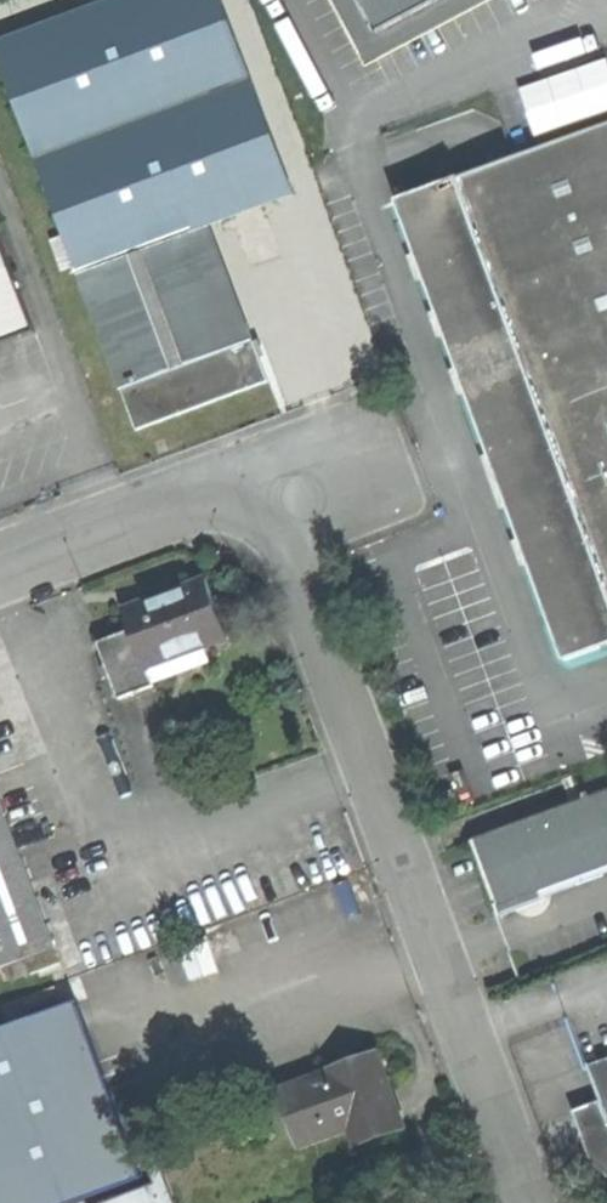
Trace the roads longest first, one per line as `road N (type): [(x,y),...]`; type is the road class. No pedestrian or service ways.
road 1 (unclassified): [(536,1202),(268,476),(0,574)]

